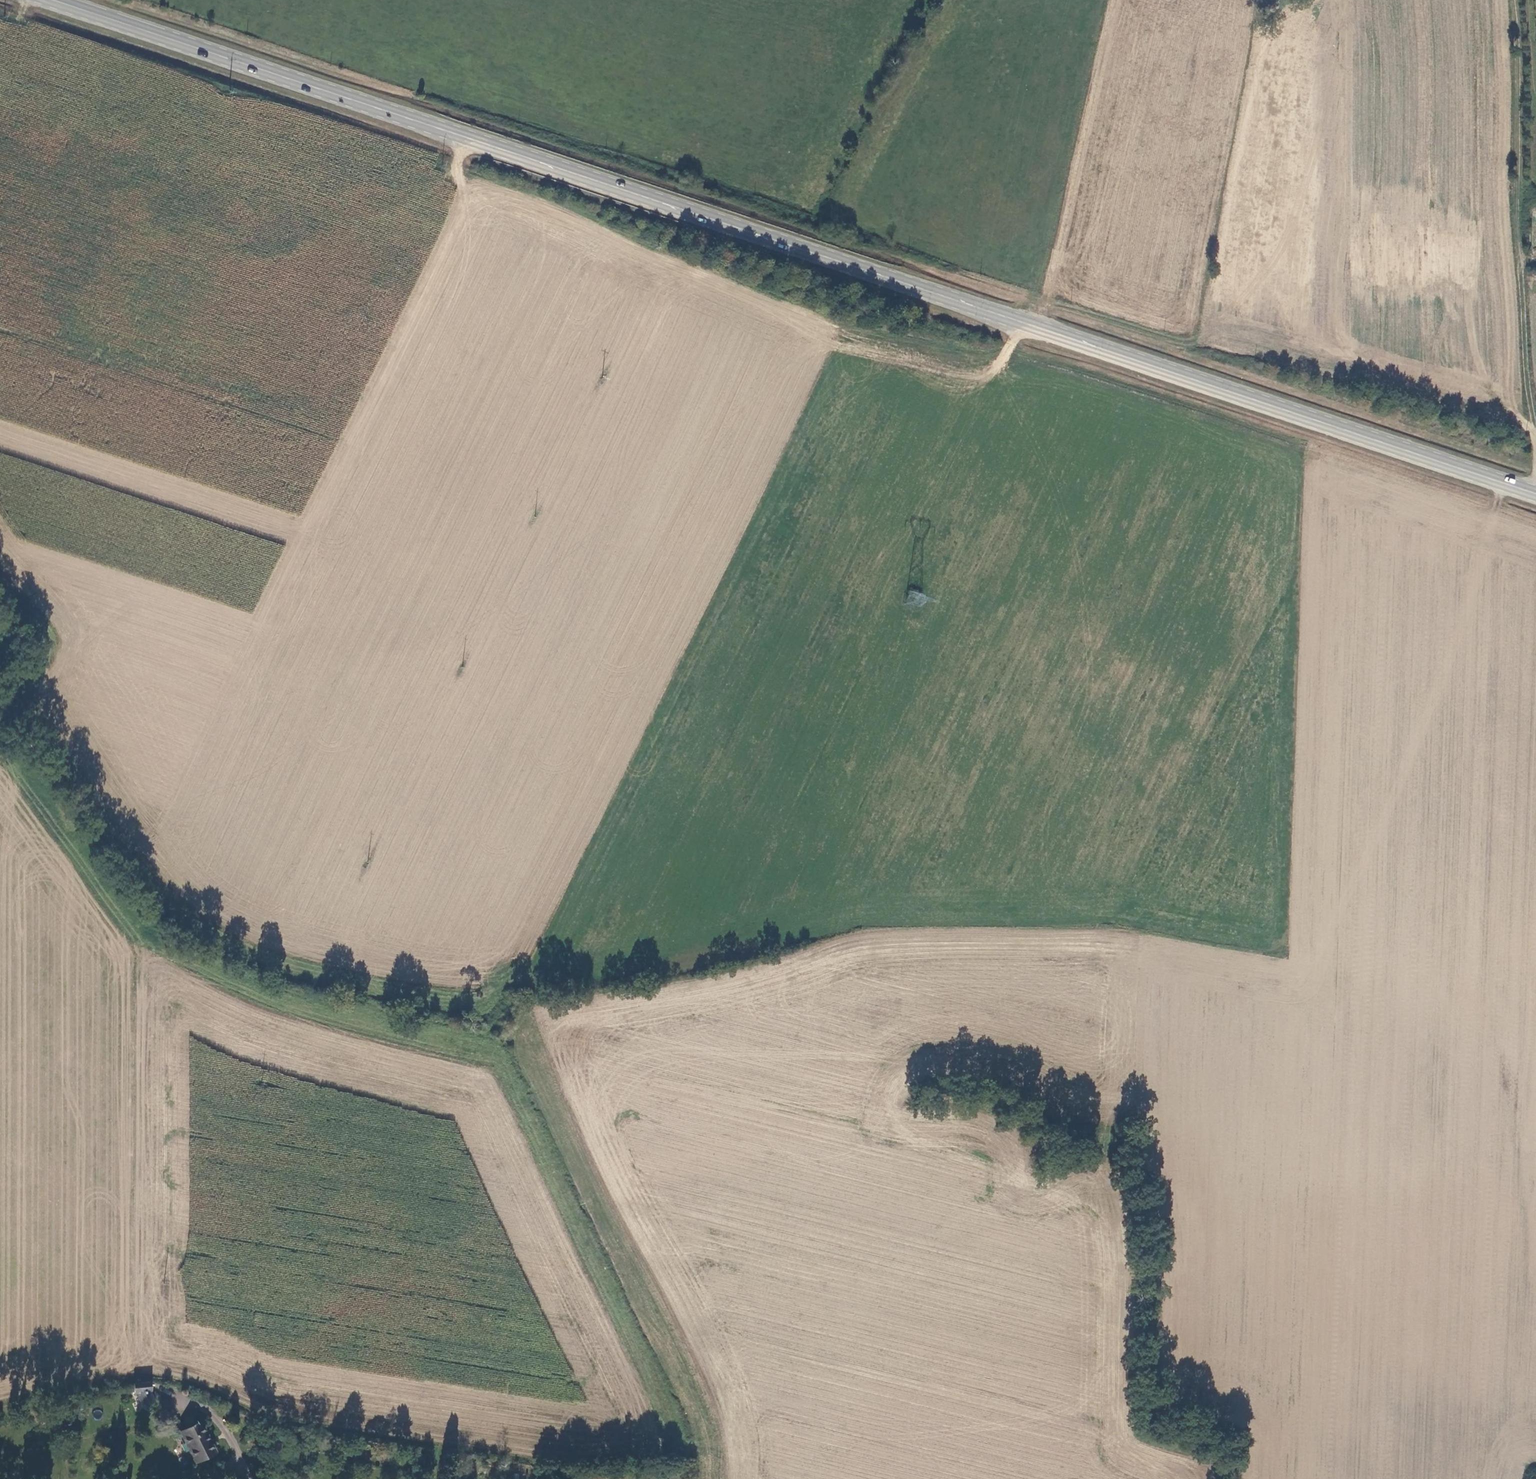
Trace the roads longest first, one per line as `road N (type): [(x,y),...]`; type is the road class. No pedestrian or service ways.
road 1 (primary): [(1535,494),(52,0)]
road 2 (track): [(1535,436),(1515,0)]

